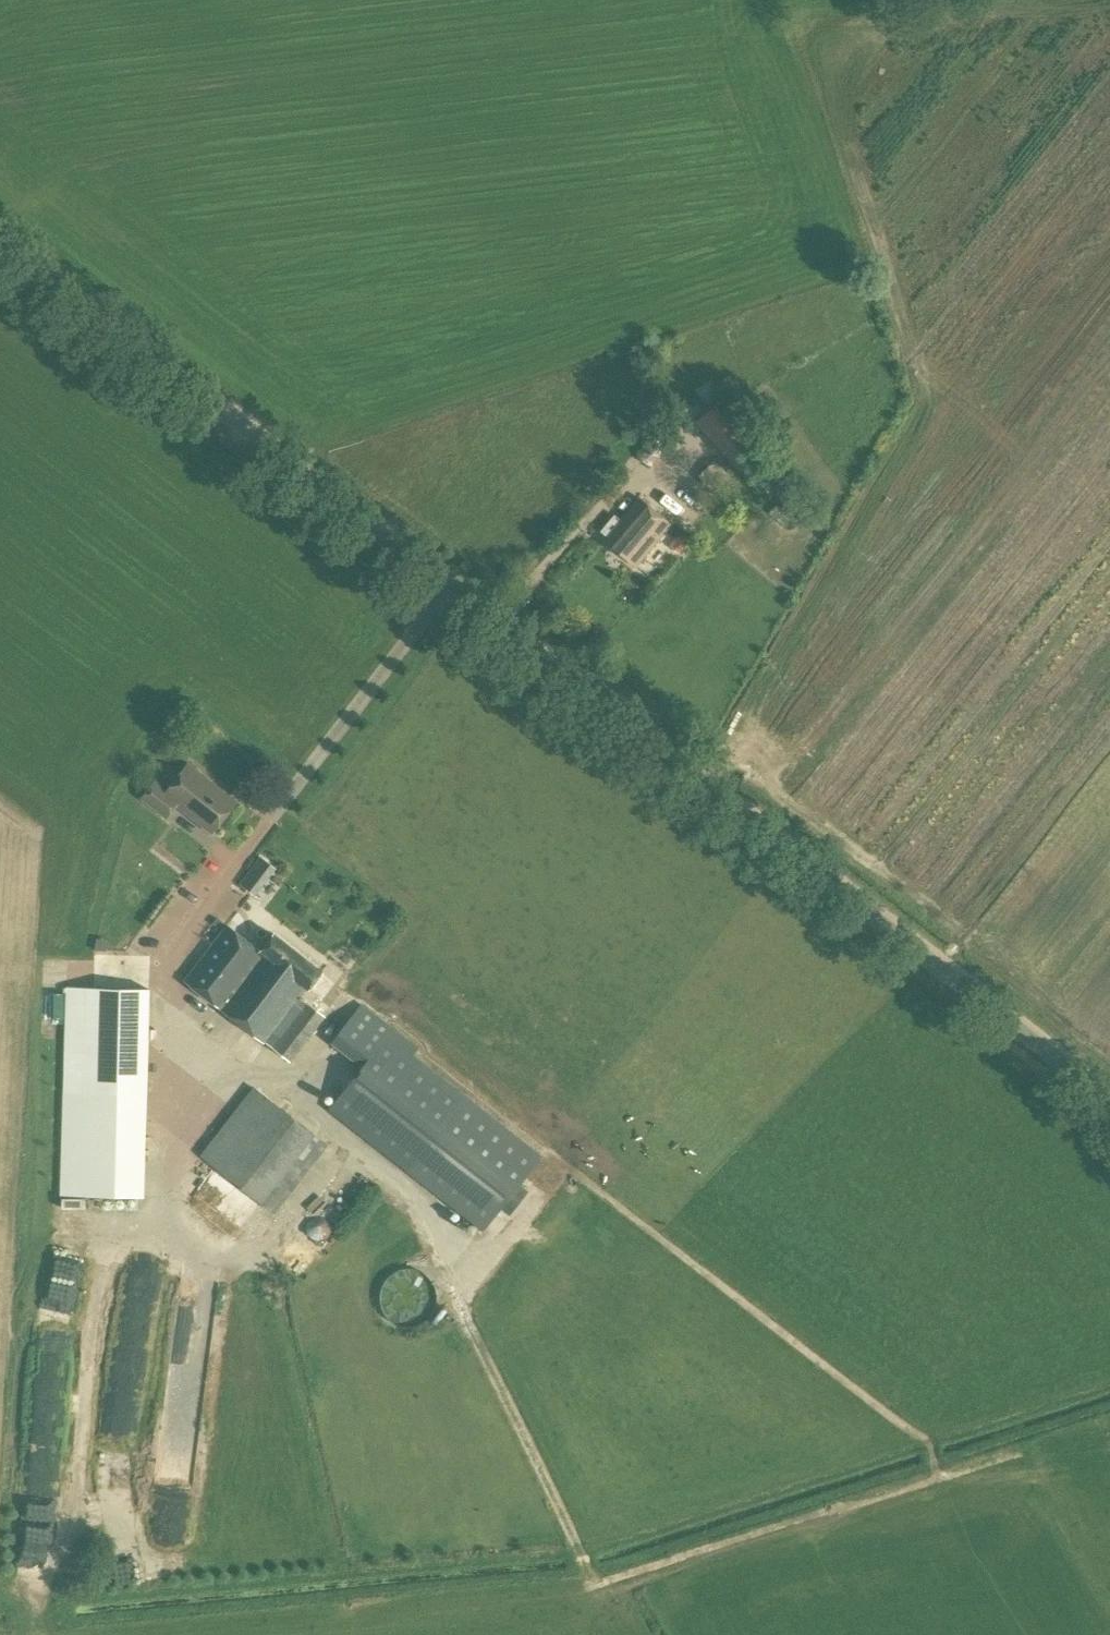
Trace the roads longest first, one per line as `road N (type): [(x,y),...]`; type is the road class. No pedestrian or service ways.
road 1 (unclassified): [(1109,1099),(0,240)]

